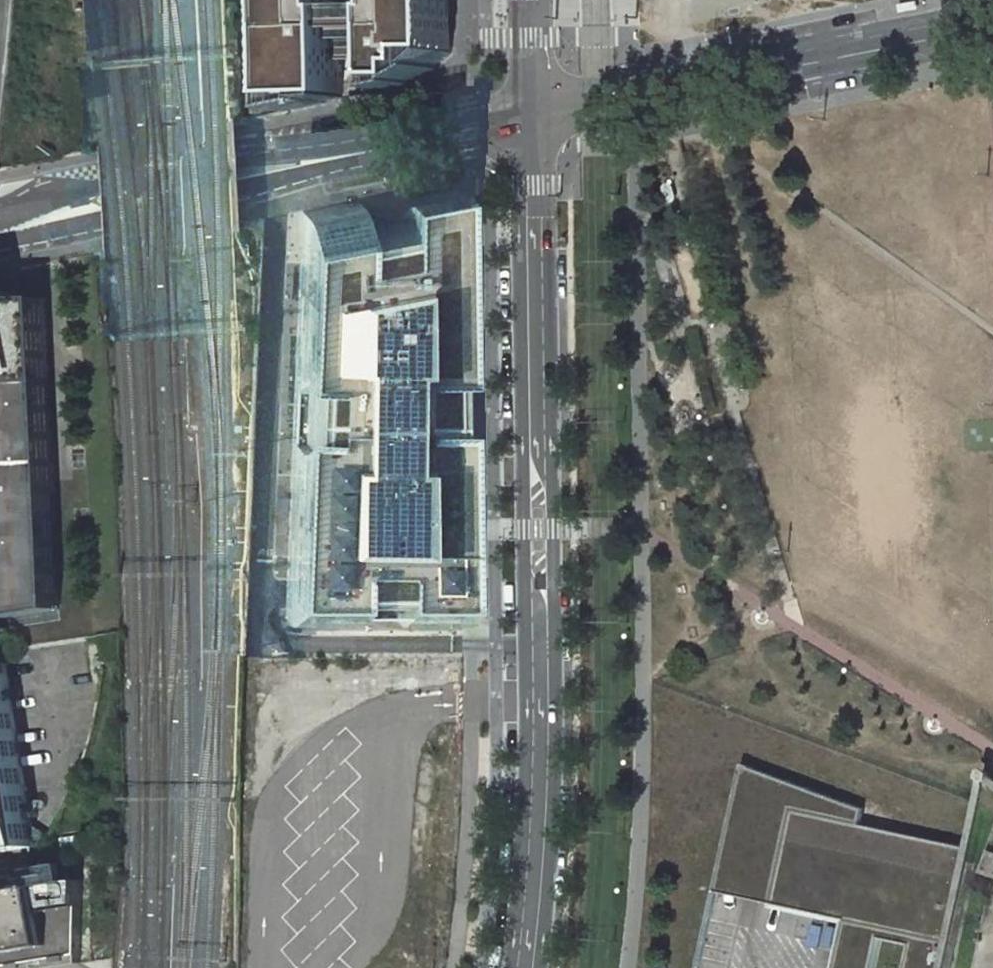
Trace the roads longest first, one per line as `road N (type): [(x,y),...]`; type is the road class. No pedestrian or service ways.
road 1 (residential): [(525,967),(541,756),(528,98)]
road 2 (secondary): [(528,98),(0,192)]
road 3 (secondary): [(528,98),(992,7)]

